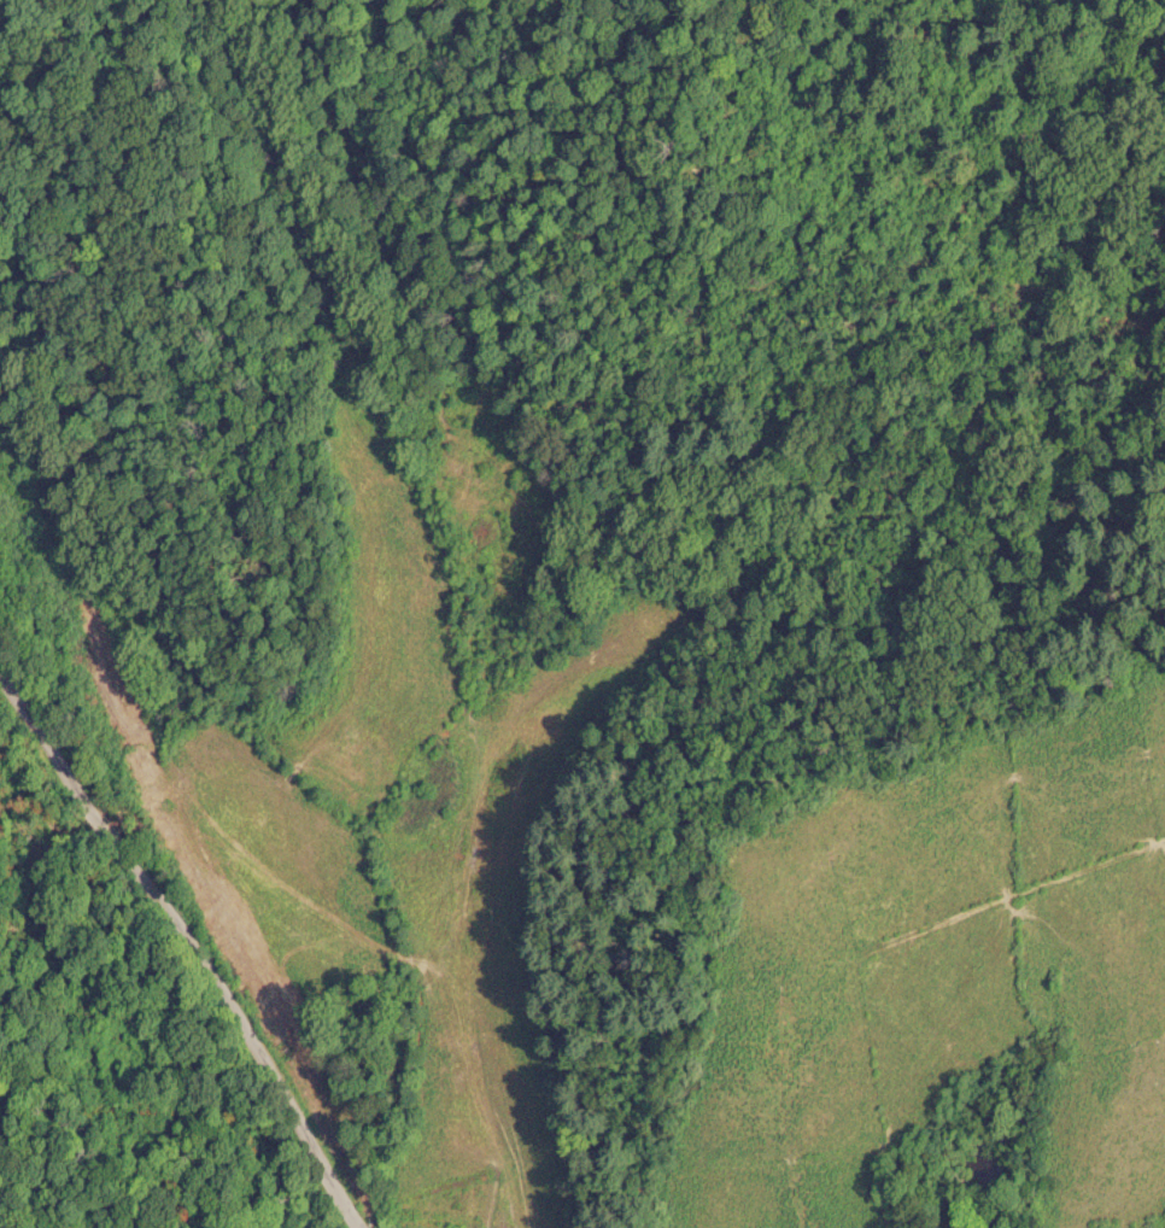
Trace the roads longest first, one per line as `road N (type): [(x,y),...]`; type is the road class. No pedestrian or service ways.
road 1 (tertiary): [(361,1227),(0,682)]

